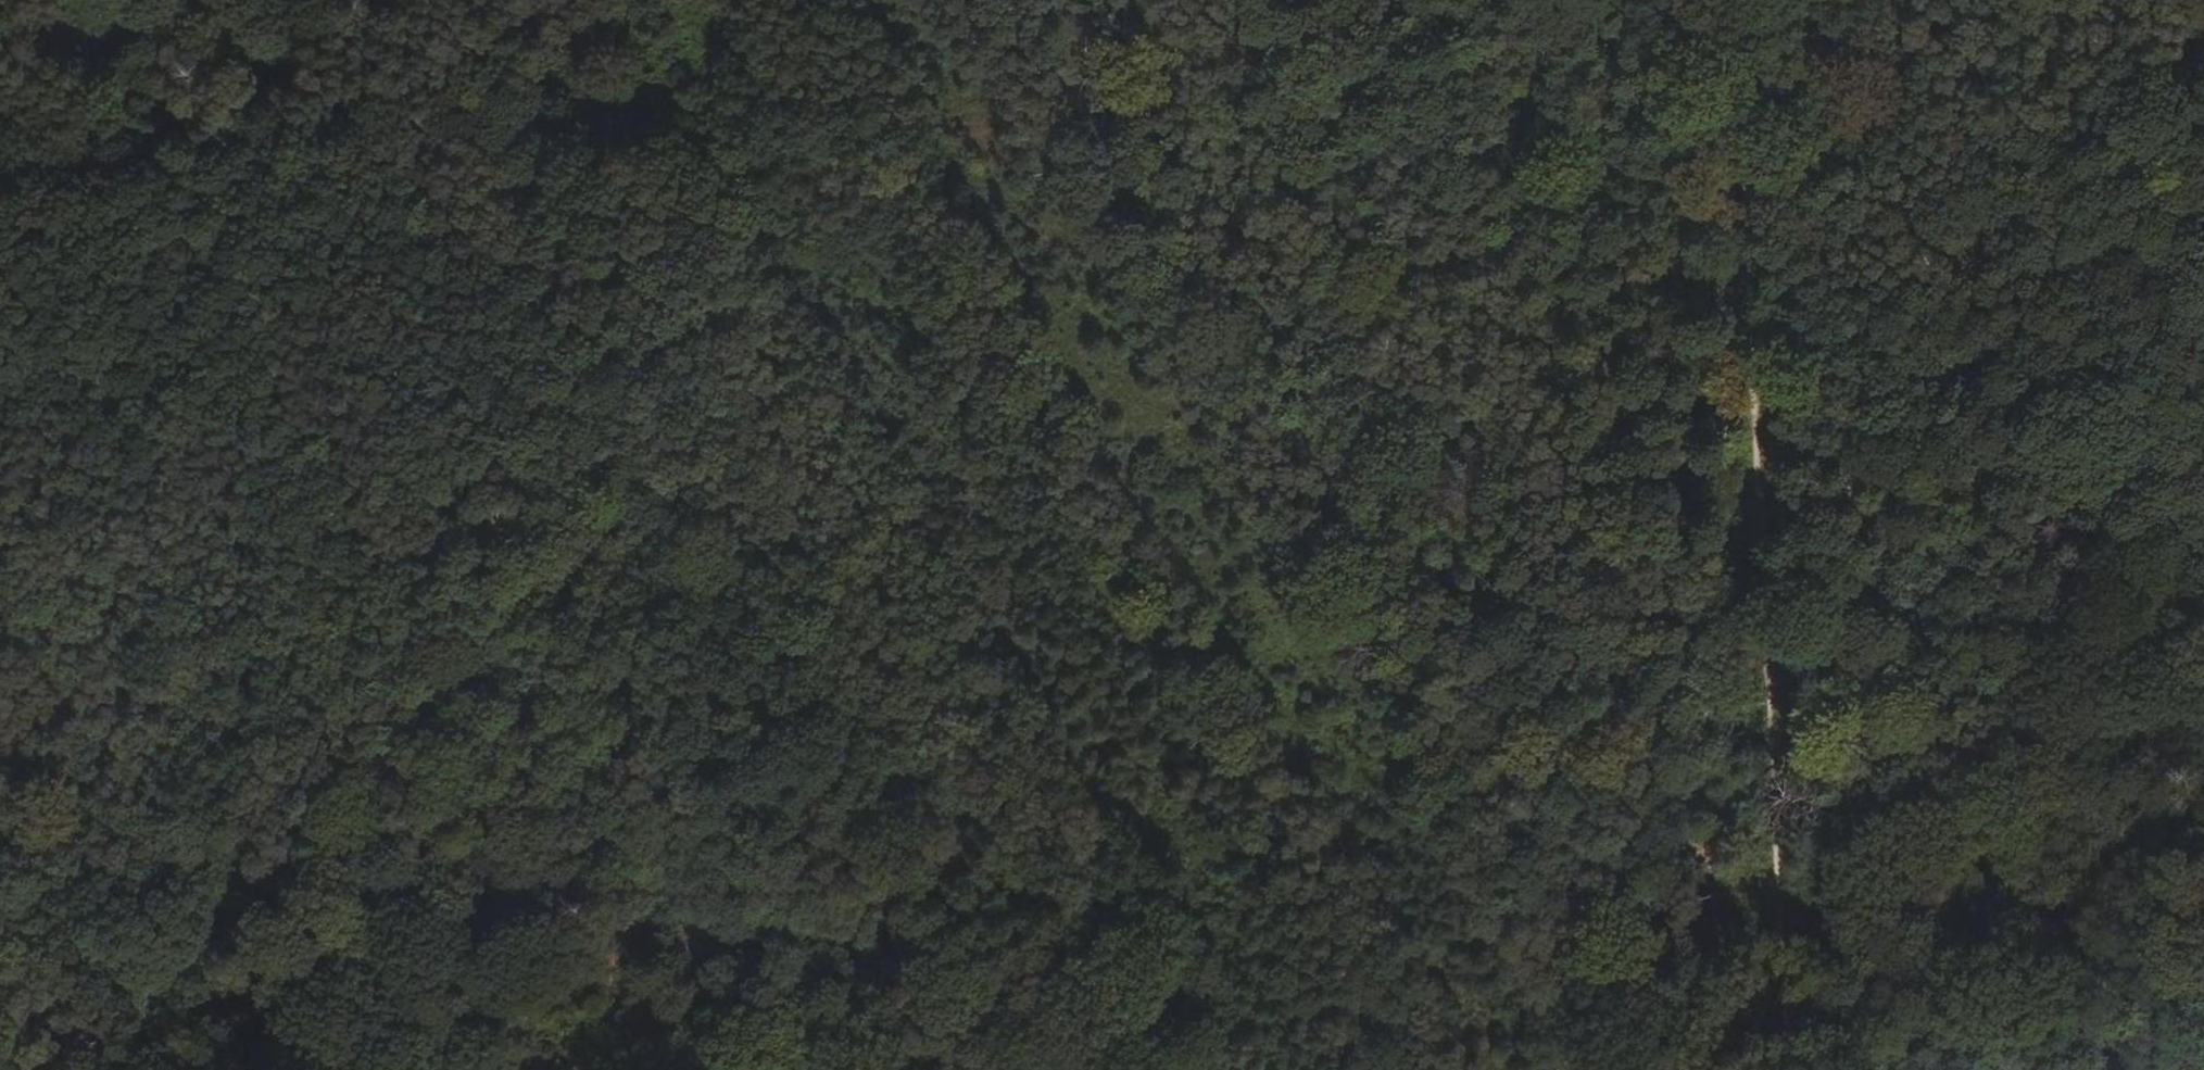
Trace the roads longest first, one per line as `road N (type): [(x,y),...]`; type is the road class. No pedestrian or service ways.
road 1 (track): [(1734,0),(1793,1069)]

